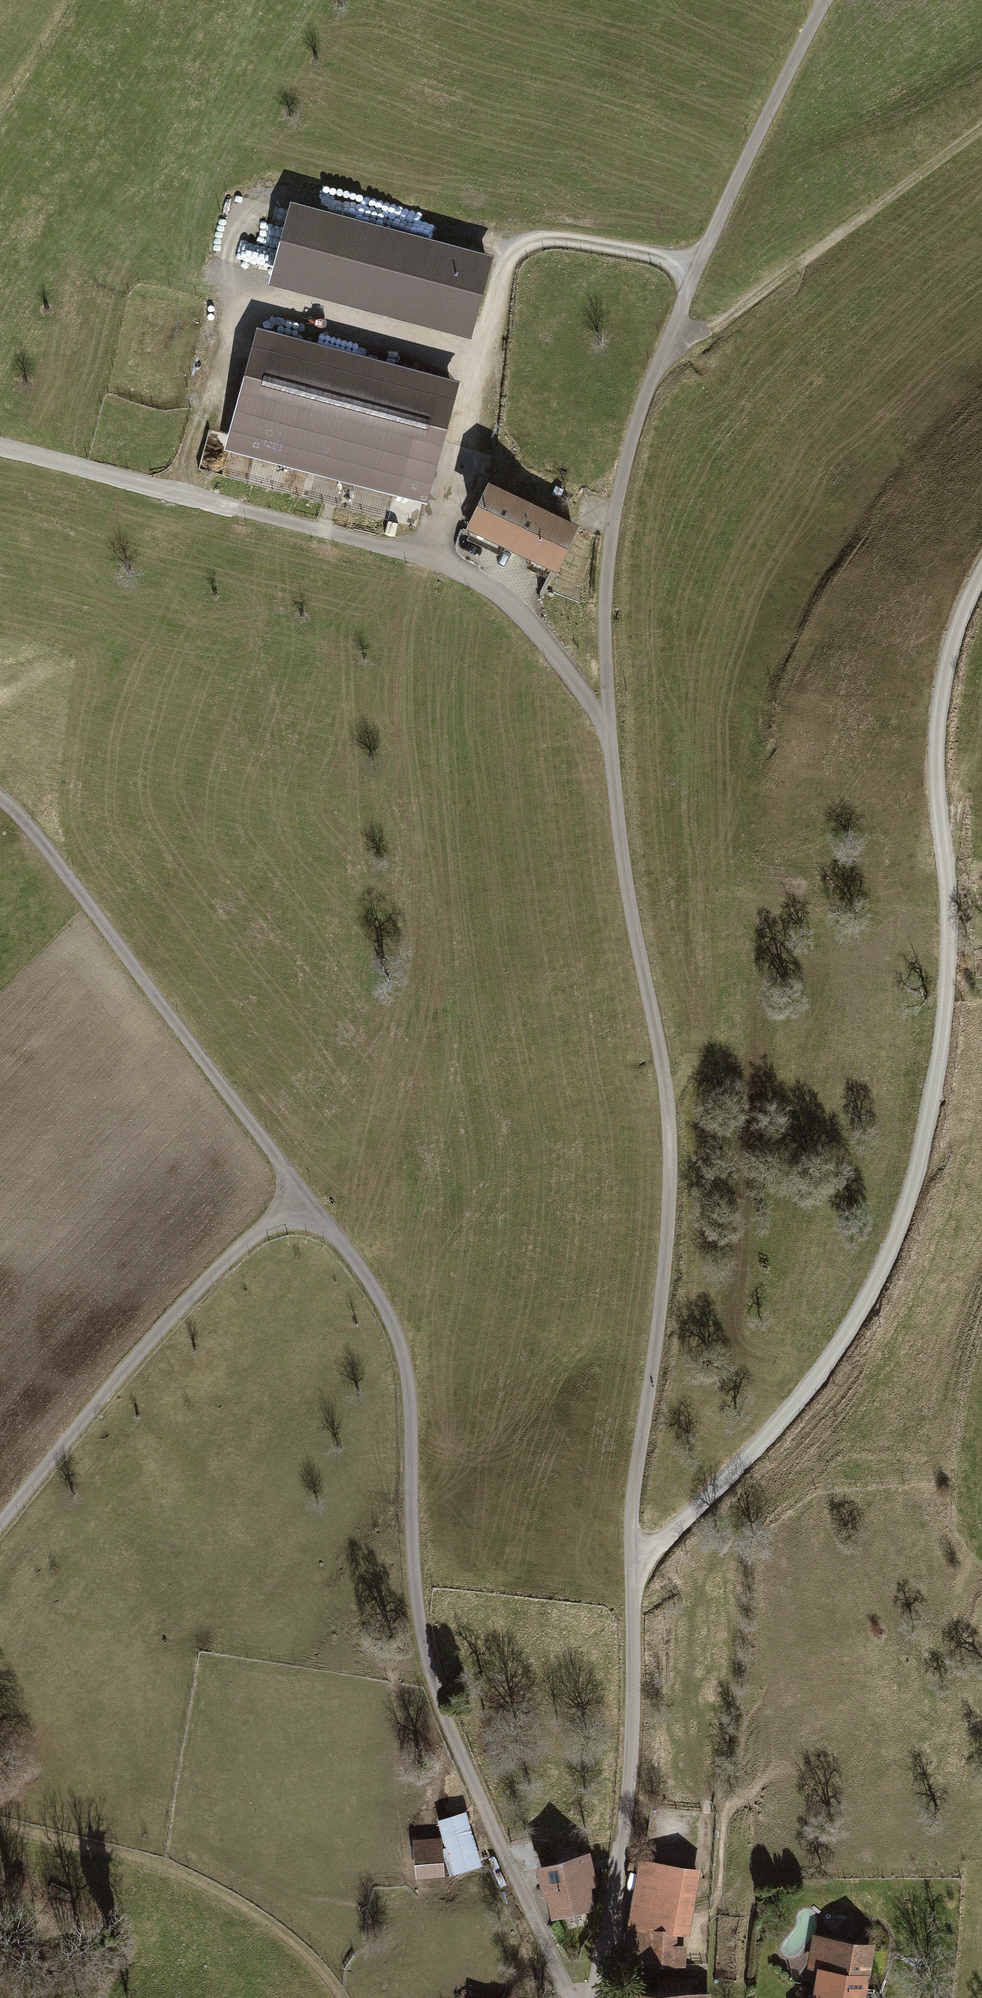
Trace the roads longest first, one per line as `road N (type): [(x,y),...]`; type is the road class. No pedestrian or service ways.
road 1 (residential): [(598,1997),(630,1807),(634,1492),(668,1212),(665,1078),(624,884),(605,725),(609,533),(632,438),(693,279),(771,100),(826,0)]
road 2 (residential): [(0,802),(26,825),(372,1287),(404,1353),(414,1586),(437,1698),(566,1997)]
road 3 (track): [(631,1573),(791,1411),(852,1326),(892,1246),(923,1151),(942,1047),(949,939),(937,763),(946,668),(981,573)]
road 4 (track): [(605,725),(540,637),(493,592),(428,560),(0,445)]
road 5 (track): [(428,560),(507,259),(523,243),(555,240),(675,265),(693,279)]
road 6 (track): [(178,495),(239,296),(479,361)]
road 7 (track): [(0,1526),(133,1364),(247,1245),(308,1205)]
road 8 (track): [(663,353),(691,345),(981,128)]
road 9 (track): [(0,1824),(164,1869),(229,1902),(292,1943),(339,1997)]

